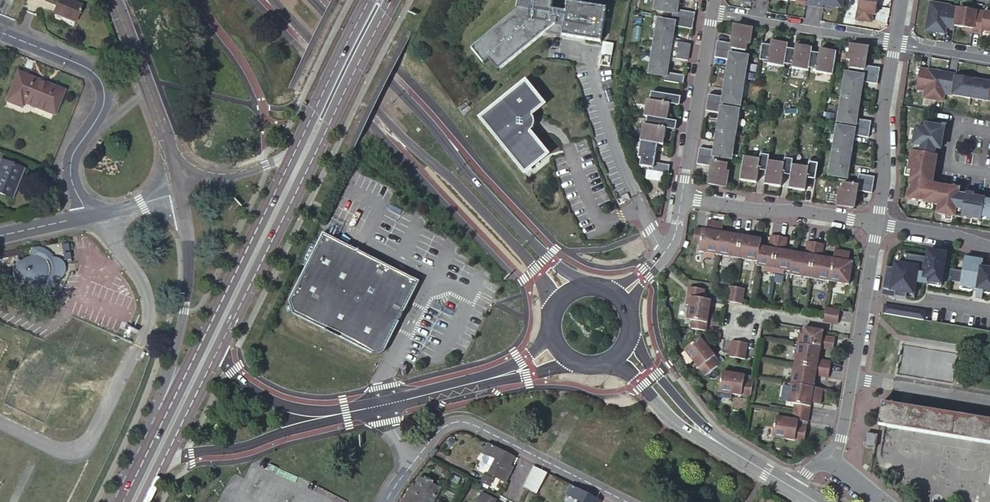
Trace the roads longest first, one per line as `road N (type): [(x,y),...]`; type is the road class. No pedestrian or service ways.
road 1 (tertiary): [(274,0),(522,253),(554,309)]
road 2 (tertiary): [(587,285),(507,216),(314,0)]
road 3 (secondary): [(216,353),(392,0)]
road 4 (secondary): [(294,155),(153,439)]
road 5 (residential): [(0,31),(88,66),(103,82),(105,105),(82,136),(70,175),(93,215)]
road 6 (unclassified): [(179,192),(187,269),(153,439)]
road 7 (residential): [(413,464),(444,427),(469,423),(627,501)]
road 8 (residential): [(878,223),(841,438),(827,455)]
road 9 (unclassified): [(137,343),(87,445),(75,454),(0,424)]
road 10 (unclassified): [(114,0),(179,192)]
road 11 (residential): [(682,198),(878,223)]
road 12 (residential): [(712,16),(682,198)]
road 13 (residential): [(894,46),(712,16)]
road 14 (residential): [(894,46),(883,100),(878,223)]
road 15 (unclassified): [(162,463),(329,416)]
road 16 (secondary): [(371,0),(294,155)]
road 17 (tertiary): [(728,449),(660,378),(631,333)]
road 18 (tertiary): [(609,363),(688,430),(728,449)]
road 19 (residential): [(93,215),(139,283),(145,326),(137,343)]
road 20 (unclassified): [(329,416),(261,395),(216,353)]
road 21 (unclassified): [(382,406),(509,373)]
road 22 (secondary): [(162,463),(216,353)]
road 23 (unclassified): [(294,155),(179,192)]

